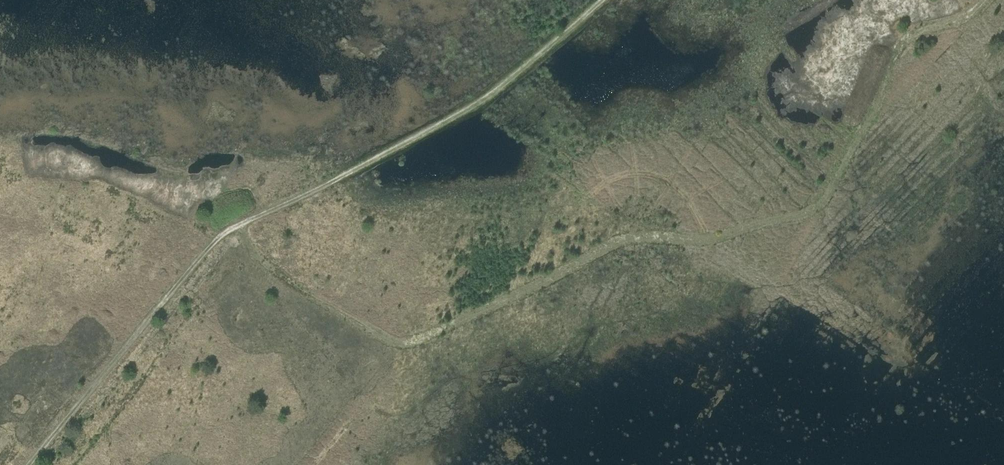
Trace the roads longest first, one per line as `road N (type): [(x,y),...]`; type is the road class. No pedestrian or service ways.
road 1 (track): [(237,227),(261,263),(403,346),(628,238),(691,243),(820,204),(909,41),(962,20),(979,0)]
road 2 (track): [(27,464),(215,240),(488,97),(605,0)]

